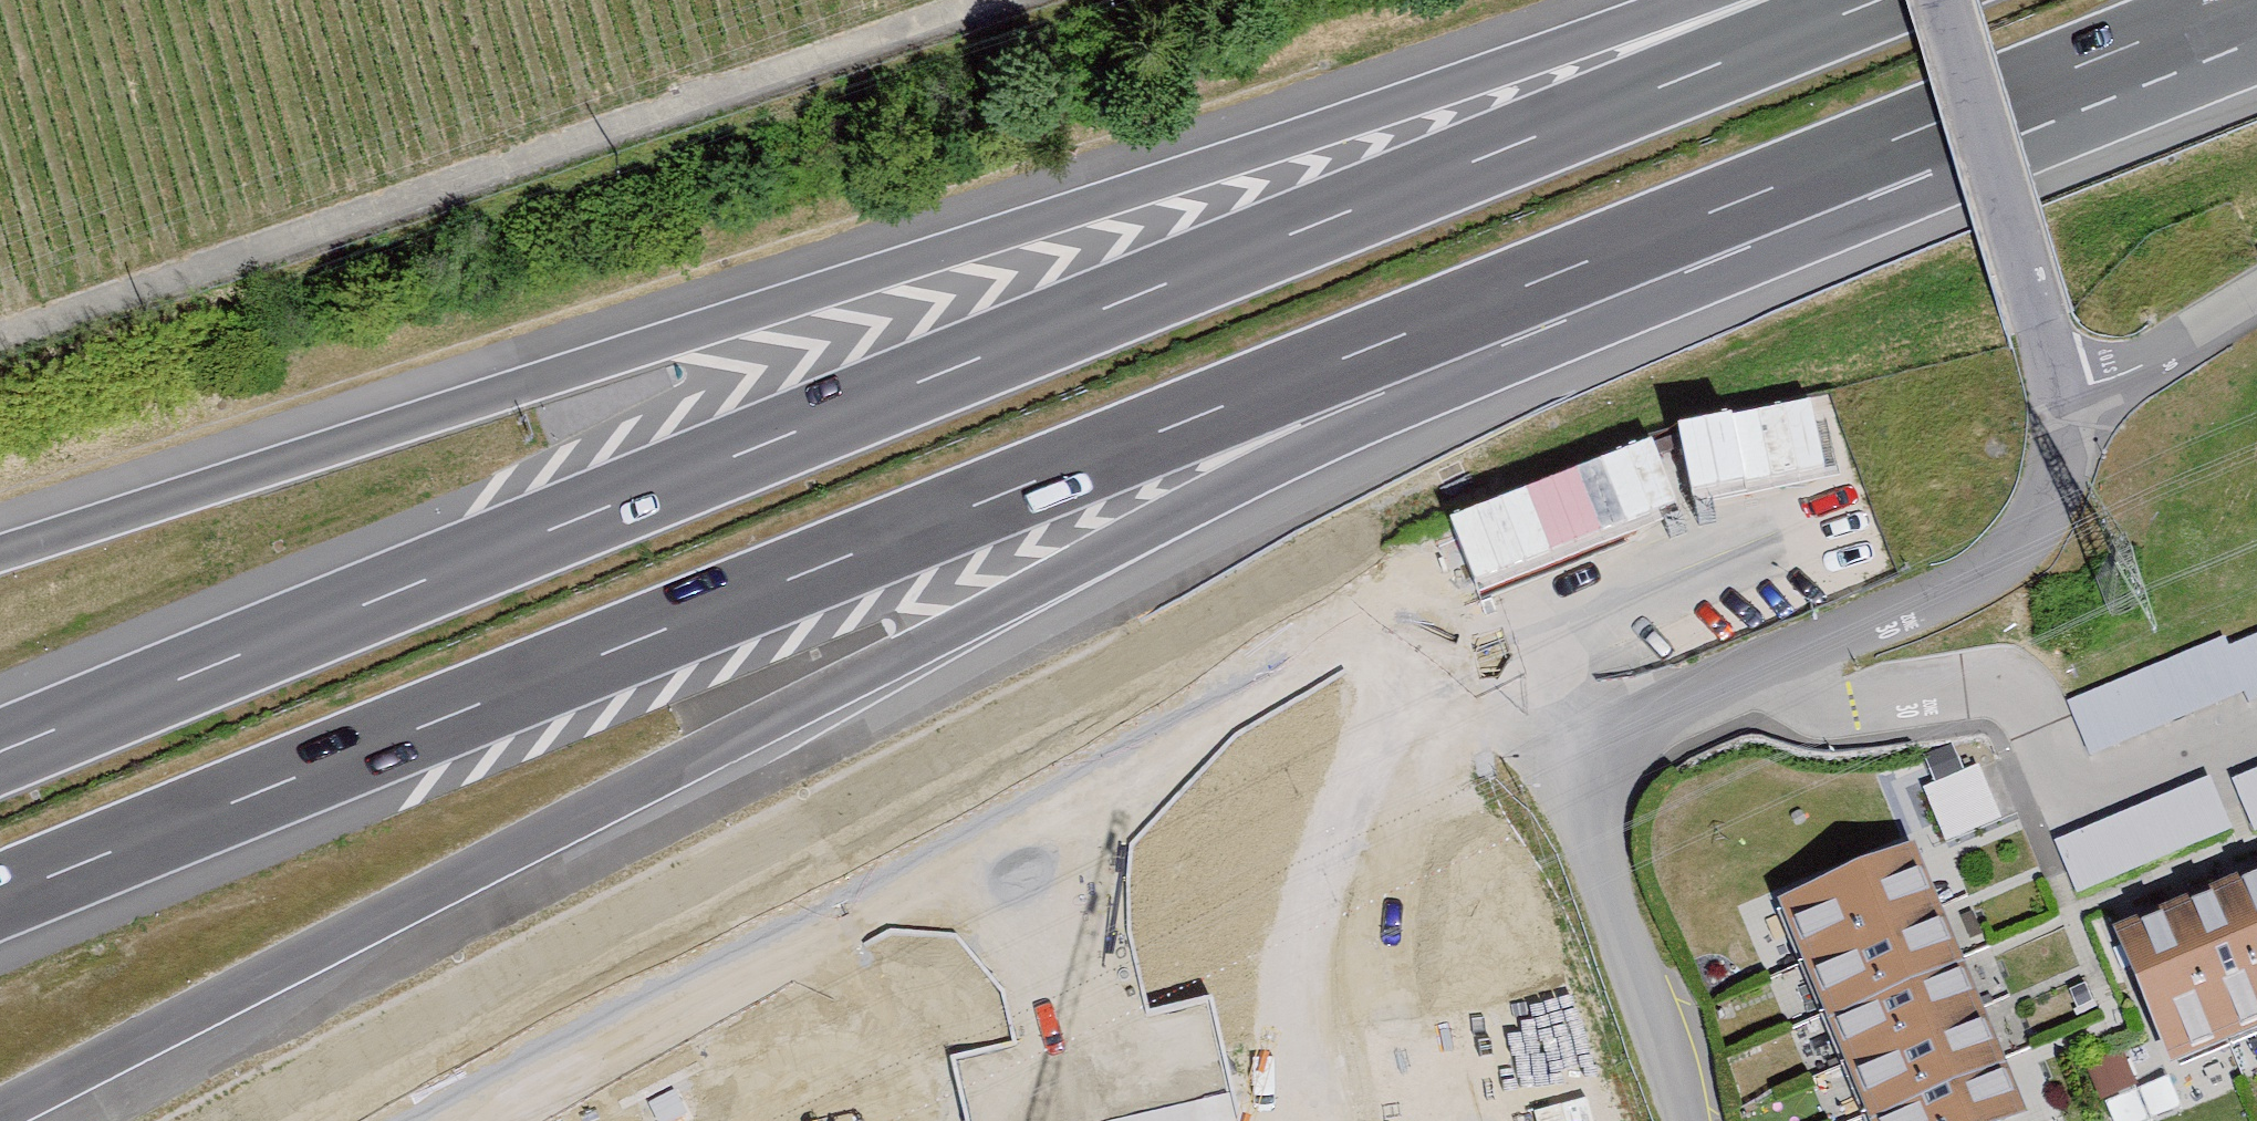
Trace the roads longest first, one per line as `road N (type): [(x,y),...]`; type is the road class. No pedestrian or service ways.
road 1 (motorway): [(1879,0),(0,753)]
road 2 (motorway): [(1813,0),(689,333),(0,555)]
road 3 (motorway): [(39,1120),(685,790),(1621,252)]
road 4 (motorway): [(0,898),(1621,252)]
road 5 (track): [(0,342),(994,0)]
road 6 (motorway): [(1621,252),(2248,0)]
road 7 (residential): [(1777,667),(1798,698),(1848,710),(1970,691),(2018,693),(2080,804),(2256,734)]
road 8 (residential): [(1777,667),(1985,576),(2028,537),(2066,443),(2060,393)]
road 9 (unclassified): [(1945,0),(2060,393)]
road 10 (residential): [(1560,766),(1687,1120)]
road 11 (residential): [(1560,766),(1777,667)]
road 12 (residential): [(2060,393),(2144,364),(2256,299)]

